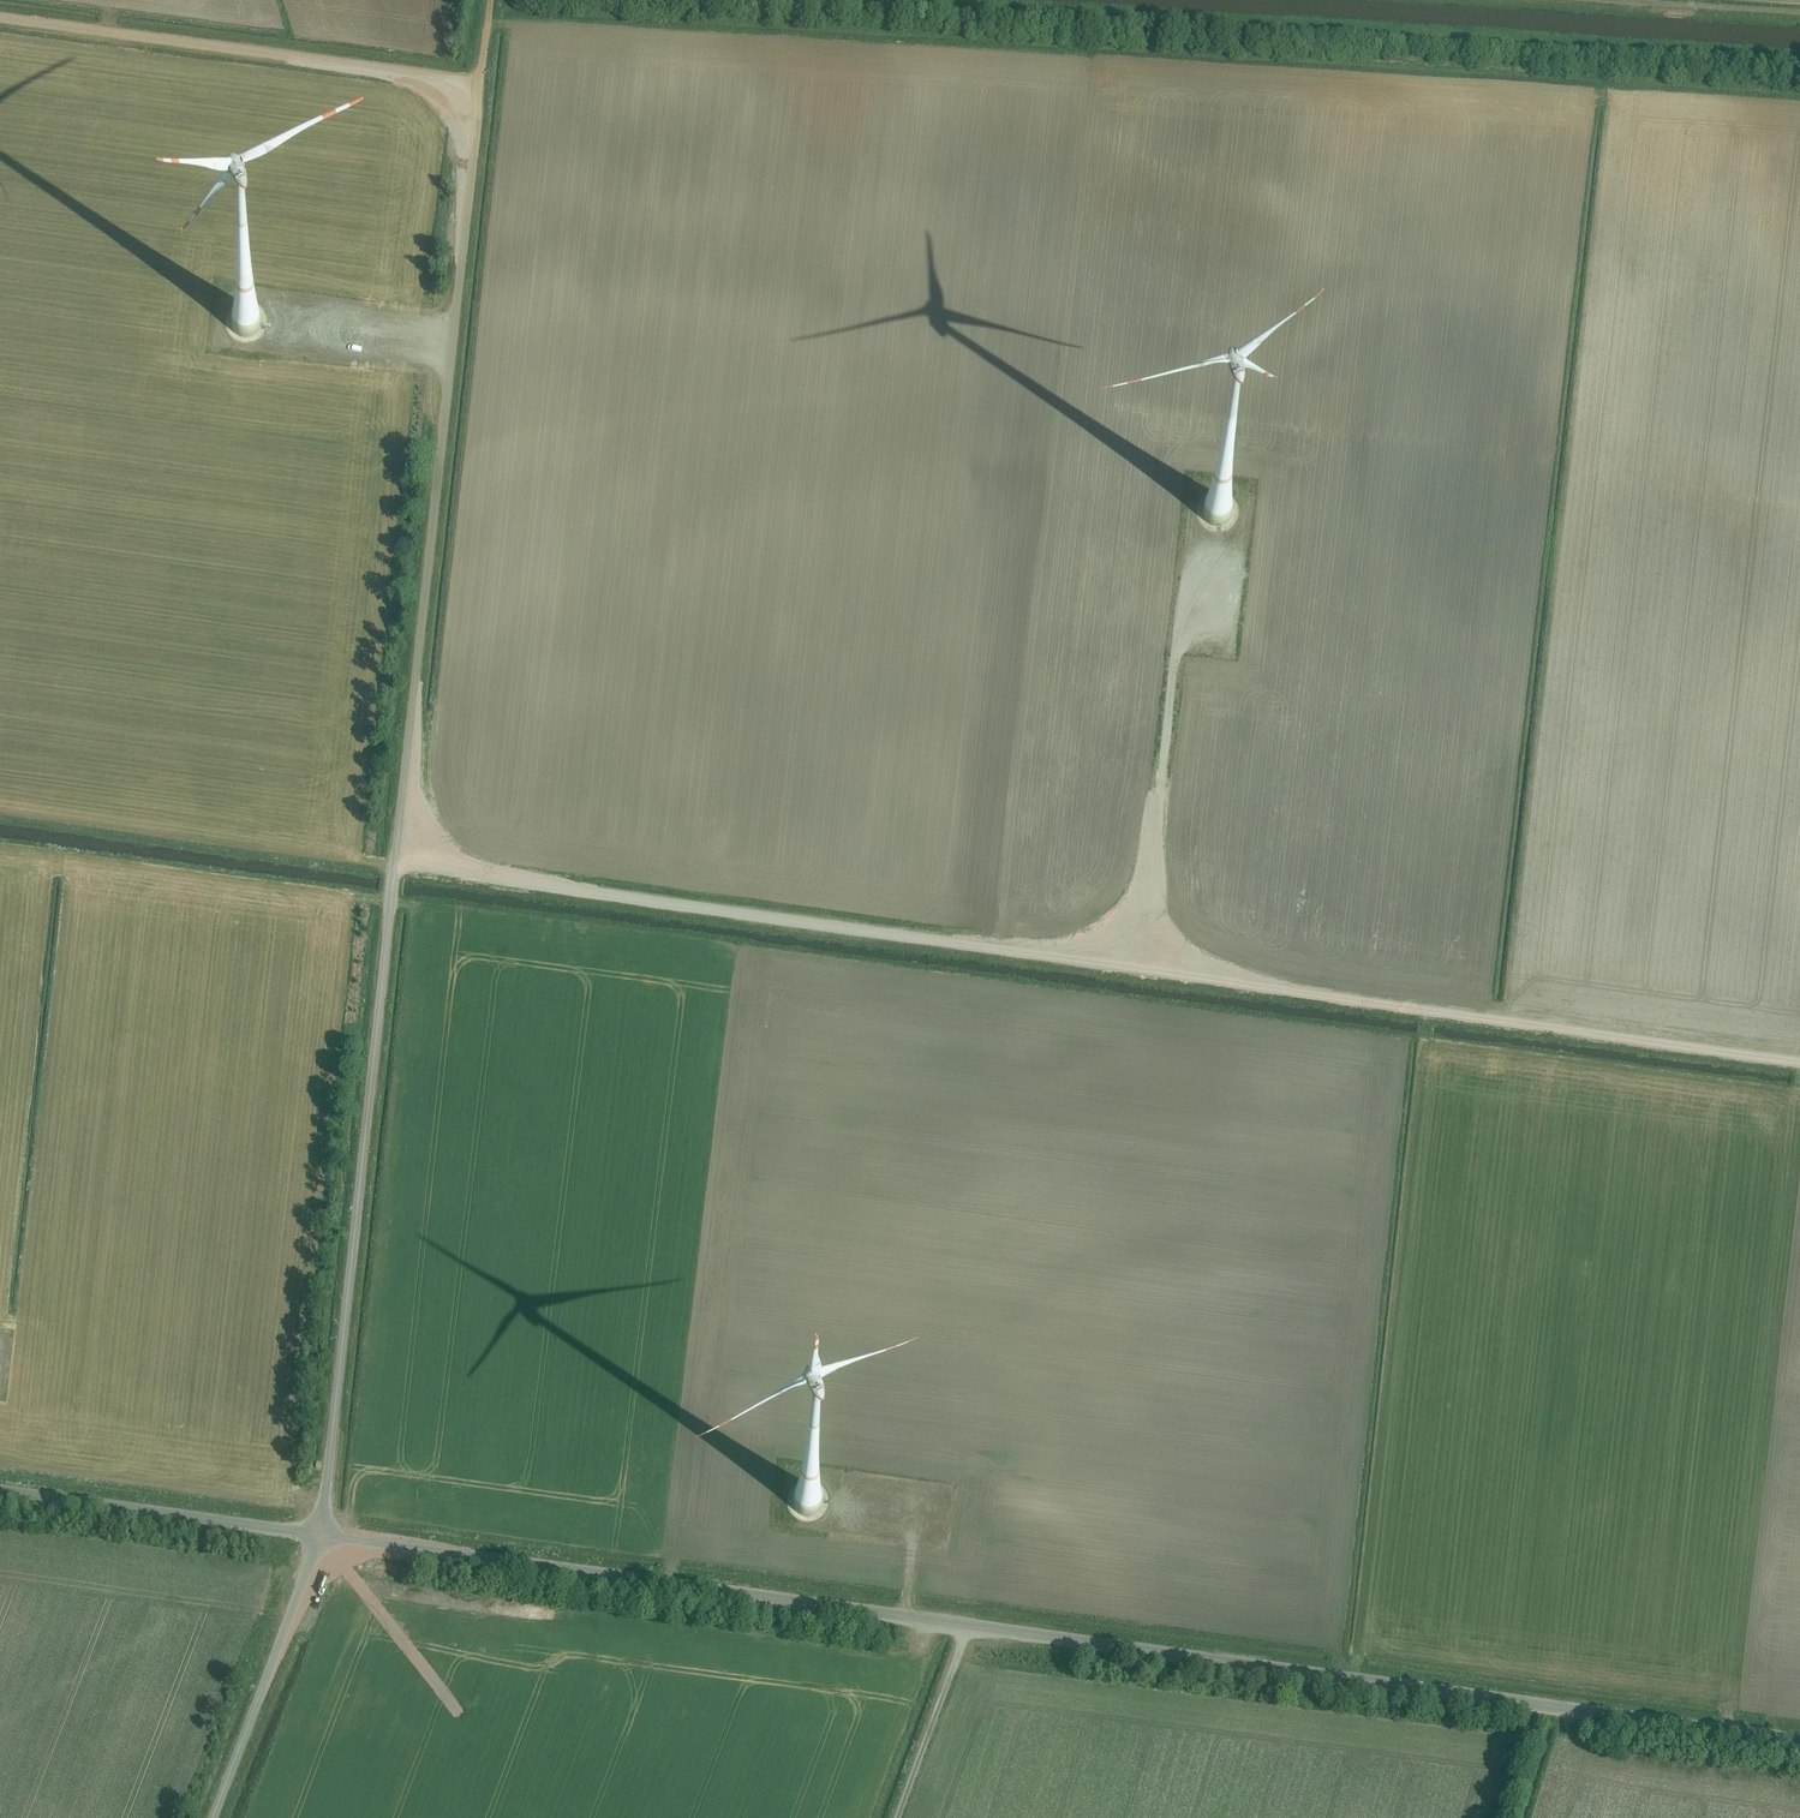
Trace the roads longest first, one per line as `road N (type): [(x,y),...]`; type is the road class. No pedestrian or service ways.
road 1 (unclassified): [(321,1534),(1799,1738)]
road 2 (unclassified): [(479,84),(321,1534)]
road 3 (unclassified): [(0,21),(479,84)]
road 4 (unclassified): [(0,1489),(321,1534)]
road 5 (unclassified): [(321,1534),(211,1817)]
road 6 (track): [(1511,1817),(1545,1701)]

